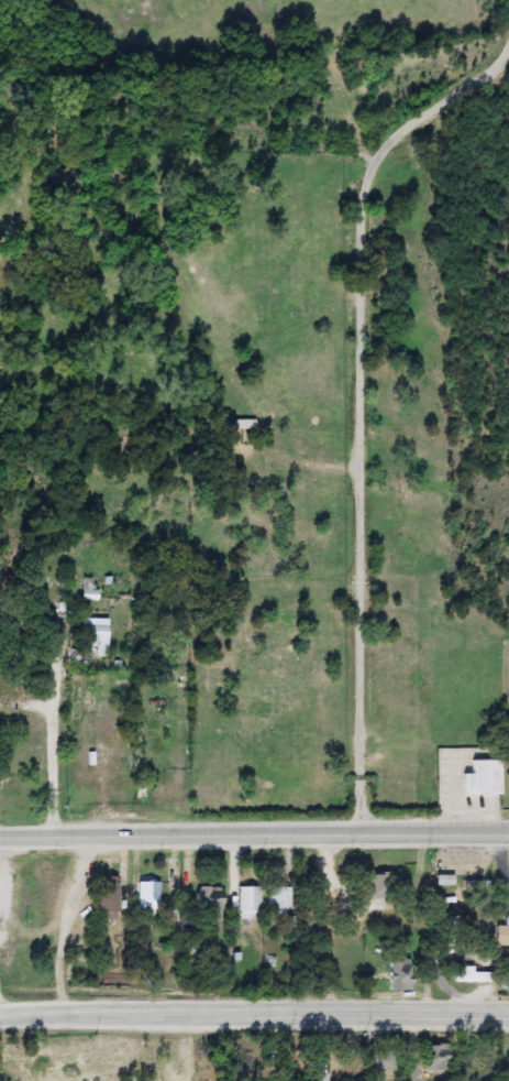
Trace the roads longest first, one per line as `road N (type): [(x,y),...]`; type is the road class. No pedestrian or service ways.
road 1 (residential): [(359,828),(362,177),(370,154),(508,49)]
road 2 (primary): [(508,827),(0,832)]
road 3 (primary): [(0,1012),(508,1010)]
road 4 (residential): [(56,831),(54,649)]

